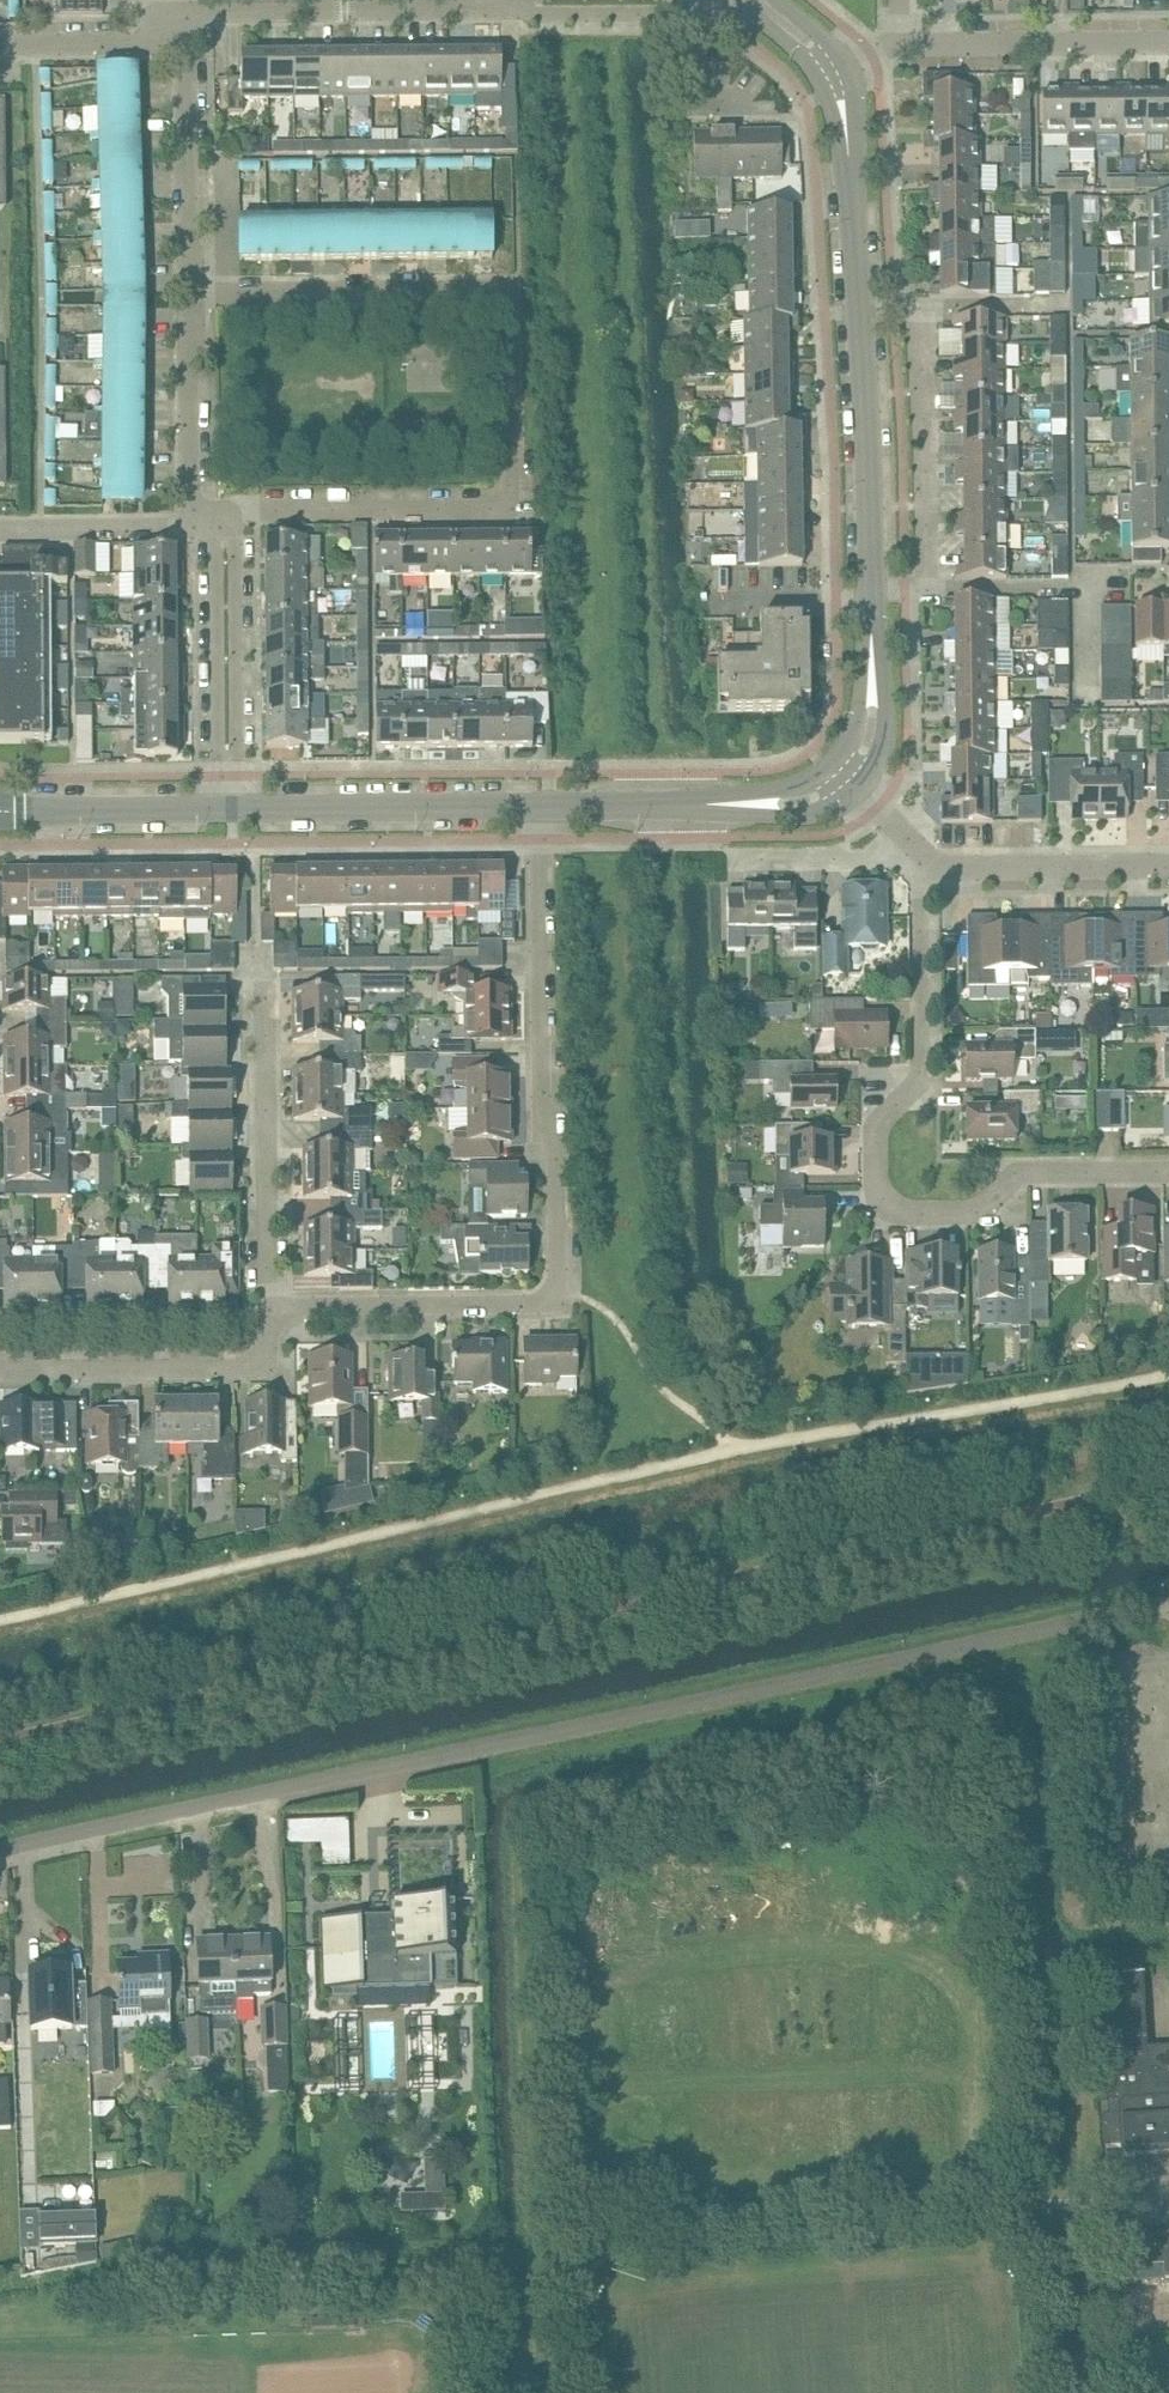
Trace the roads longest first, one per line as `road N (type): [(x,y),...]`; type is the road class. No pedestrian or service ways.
road 1 (residential): [(0,1848),(997,1638)]
road 2 (residential): [(233,526),(263,508),(499,506),(516,486),(510,307),(488,290),(198,295)]
road 3 (residential): [(287,1306),(532,1303),(554,1296),(556,1153),(542,1093),(537,805)]
road 4 (residential): [(934,861),(920,888),(921,1074),(876,1130),(880,1193),(911,1212),(973,1211),(1026,1170),(1168,1170)]
road 5 (tertiary): [(873,626),(850,163)]
road 6 (residential): [(287,1306),(268,1280),(265,981),(254,961)]
road 7 (residential): [(0,1369),(256,1365),(268,1356),(274,1314),(287,1306)]
road 8 (residential): [(176,28),(214,13),(484,2)]
road 9 (tertiary): [(237,807),(537,805)]
road 10 (residential): [(237,807),(233,526)]
road 11 (residential): [(1168,41),(896,43)]
road 12 (residential): [(198,295),(193,57),(176,28)]
road 13 (residential): [(934,861),(1168,864)]
road 14 (residential): [(193,526),(198,295)]
road 15 (tertiary): [(17,809),(237,807)]
road 16 (residential): [(0,522),(193,526)]
road 17 (residential): [(905,833),(883,854),(732,858)]
road 18 (residential): [(509,2),(539,13),(670,11),(681,0)]
road 19 (residential): [(0,44),(135,42),(176,28)]
road 20 (tertiary): [(688,804),(798,814),(859,787)]
road 21 (unclassified): [(997,1638),(1168,1600)]
road 22 (tertiary): [(859,787),(885,735),(873,626)]
road 23 (tertiary): [(834,761),(793,786),(688,804)]
road 24 (tertiary): [(537,805),(688,804)]
road 25 (tertiary): [(873,626),(855,727),(834,761)]

